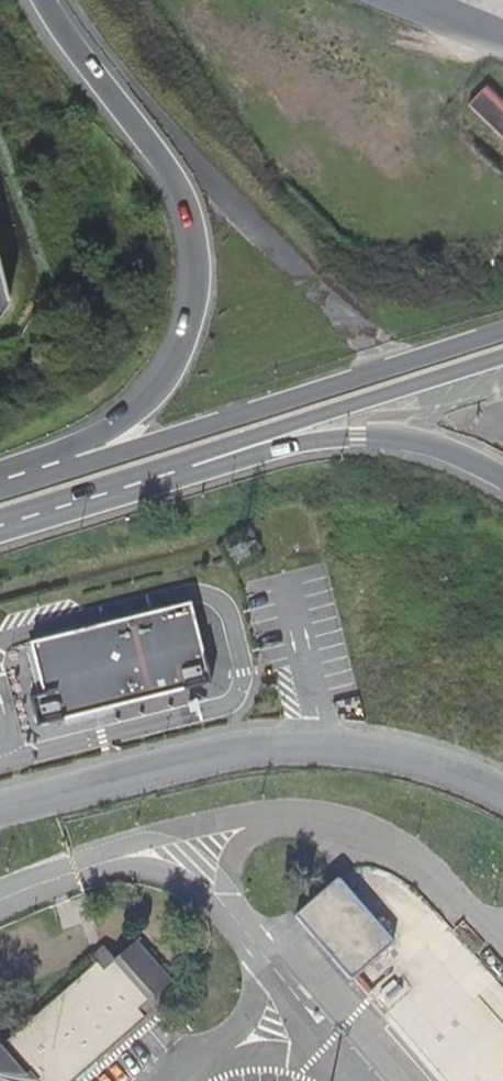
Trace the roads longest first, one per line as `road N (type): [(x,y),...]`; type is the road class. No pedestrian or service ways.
road 1 (secondary): [(43,0),(188,218),(198,294),(178,361),(136,414),(42,467)]
road 2 (unclassified): [(0,808),(264,747),(374,752),(502,795)]
road 3 (secondary): [(502,329),(167,439),(42,467)]
road 4 (secondary): [(176,470),(305,417),(502,354)]
road 5 (motorway): [(176,470),(361,438),(446,453),(502,478)]
road 6 (secondary): [(0,523),(176,470)]

